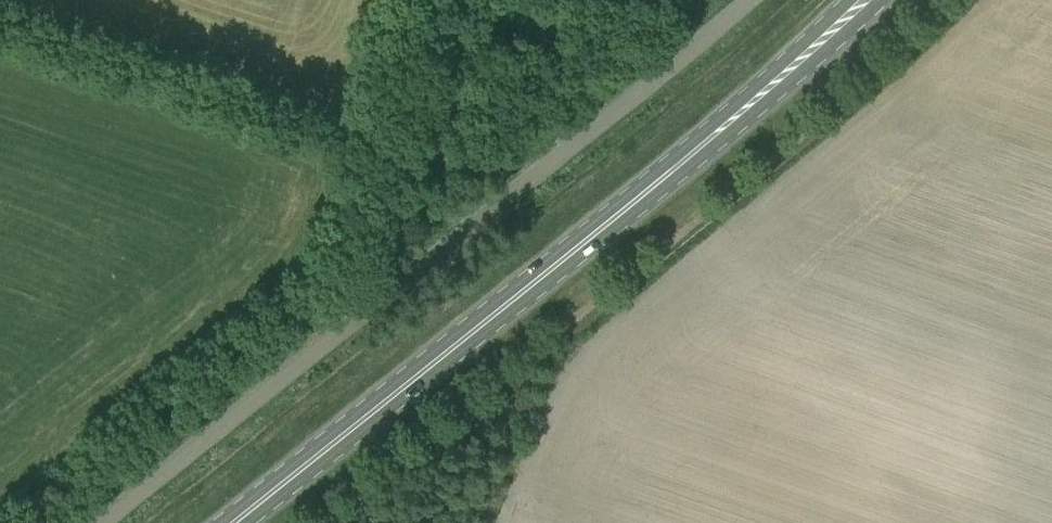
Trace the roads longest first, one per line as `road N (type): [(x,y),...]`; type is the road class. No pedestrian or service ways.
road 1 (unclassified): [(86,522),(749,0)]
road 2 (primary): [(235,522),(693,148),(850,0)]

